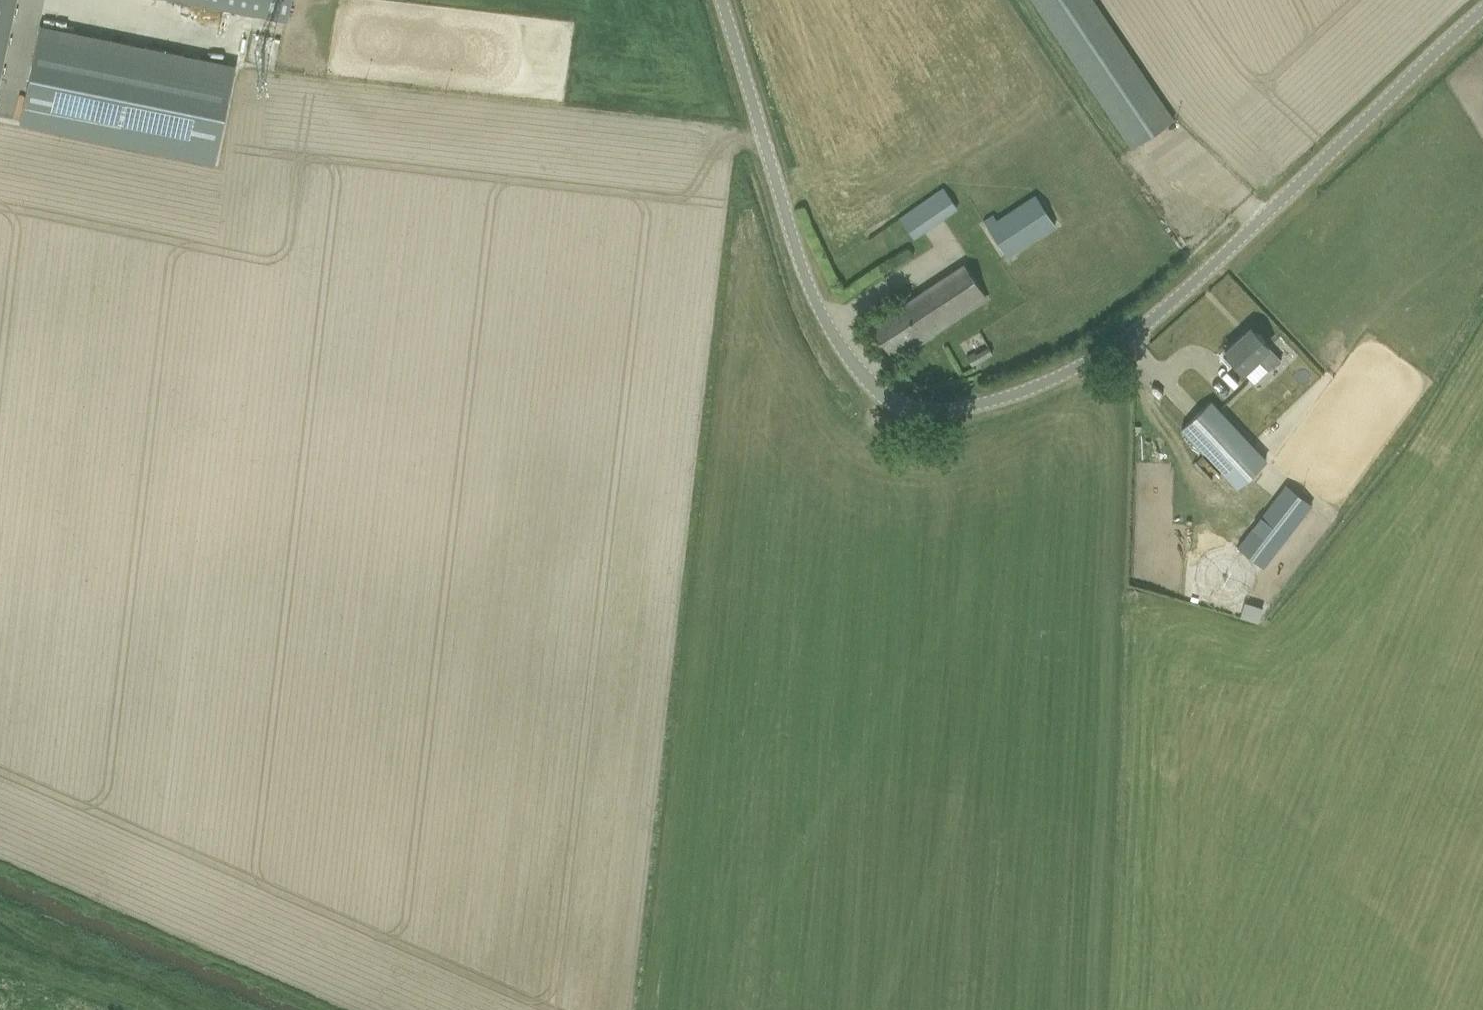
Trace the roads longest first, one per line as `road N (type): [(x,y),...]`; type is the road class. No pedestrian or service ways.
road 1 (unclassified): [(1482,35),(1136,333),(1043,388),(950,416),(903,418),(848,369),(819,316),(724,0)]

